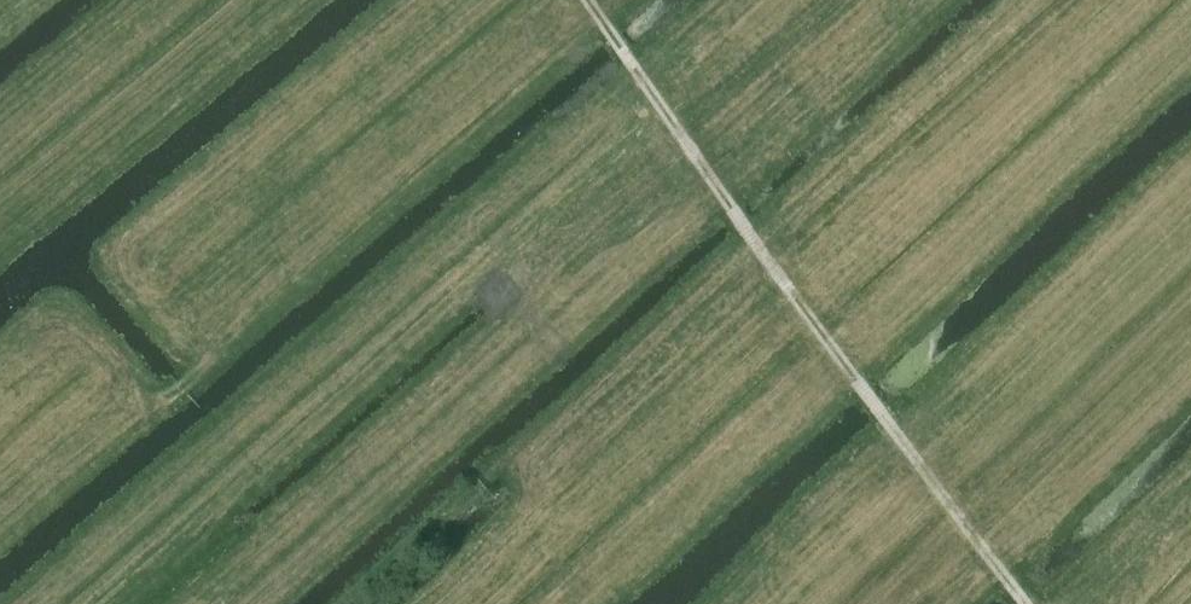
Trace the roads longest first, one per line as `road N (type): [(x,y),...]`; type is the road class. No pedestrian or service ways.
road 1 (track): [(588,0),(771,266),(1027,603)]

